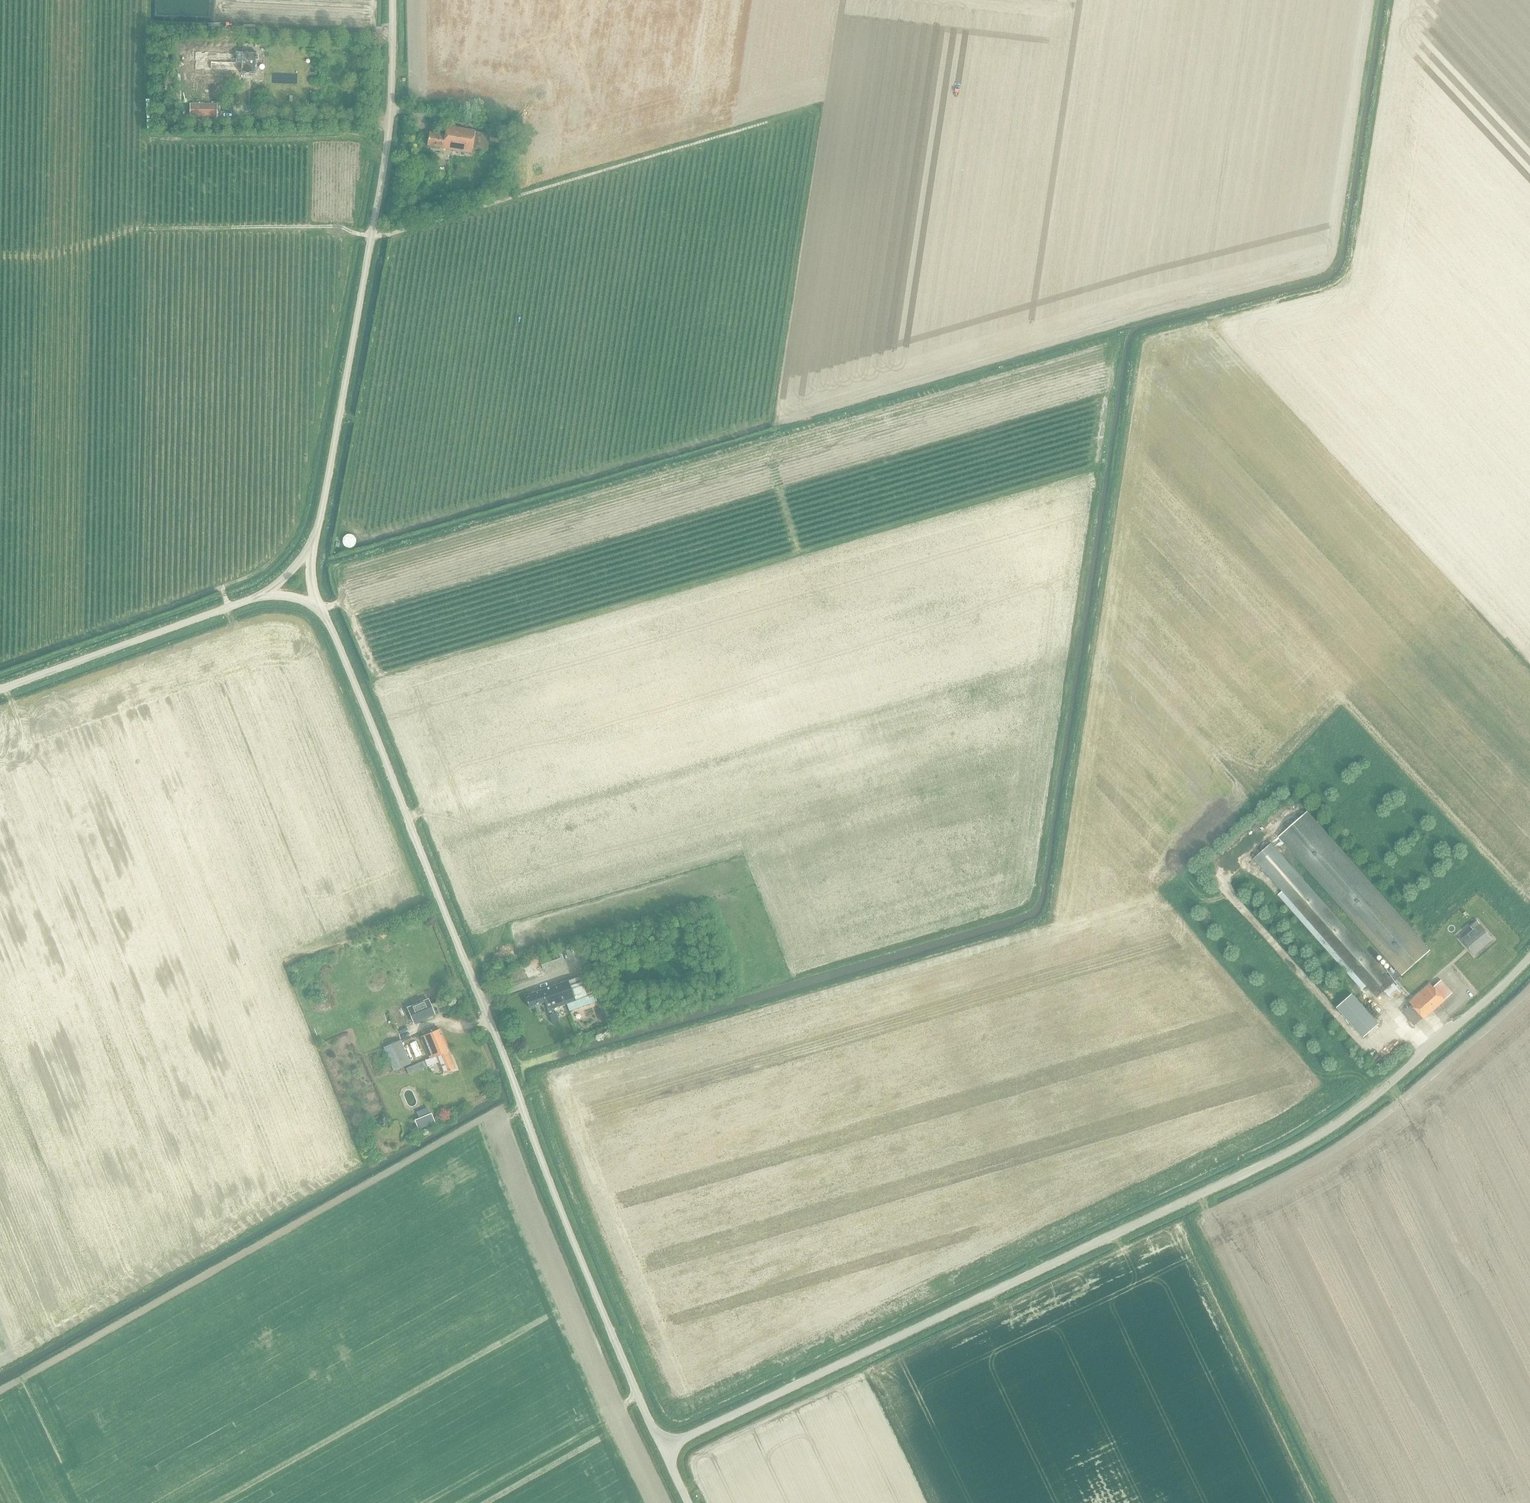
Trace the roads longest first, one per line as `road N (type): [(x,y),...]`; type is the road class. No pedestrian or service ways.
road 1 (unclassified): [(662,1448),(1319,1134),(1529,957)]
road 2 (unclassified): [(662,1448),(325,615)]
road 3 (unclassified): [(310,547),(384,161),(391,0)]
road 4 (track): [(371,234),(767,122)]
road 5 (unclassified): [(0,689),(262,595)]
road 6 (track): [(133,229),(340,225),(371,236)]

